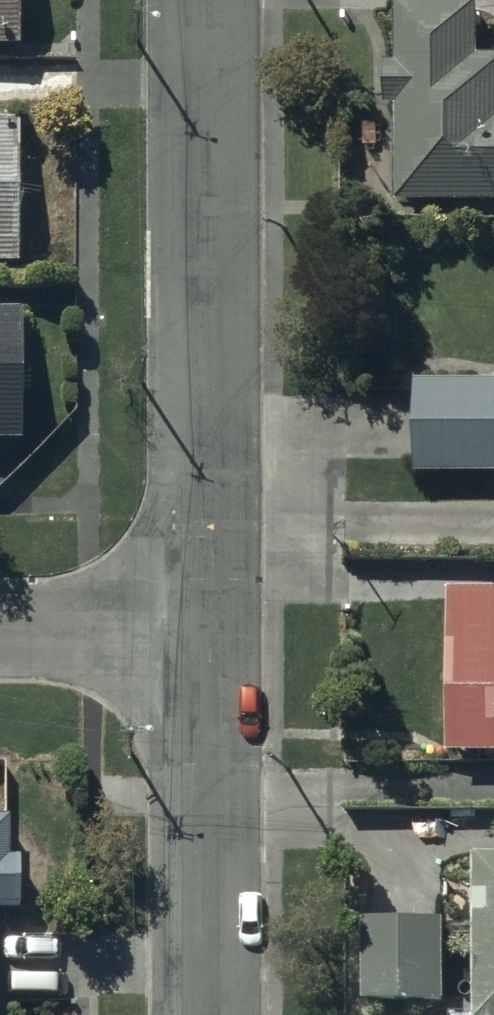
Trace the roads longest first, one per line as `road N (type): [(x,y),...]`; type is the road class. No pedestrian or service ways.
road 1 (residential): [(202,0),(200,631)]
road 2 (residential): [(200,631),(202,1014)]
road 3 (residential): [(200,631),(0,632)]

